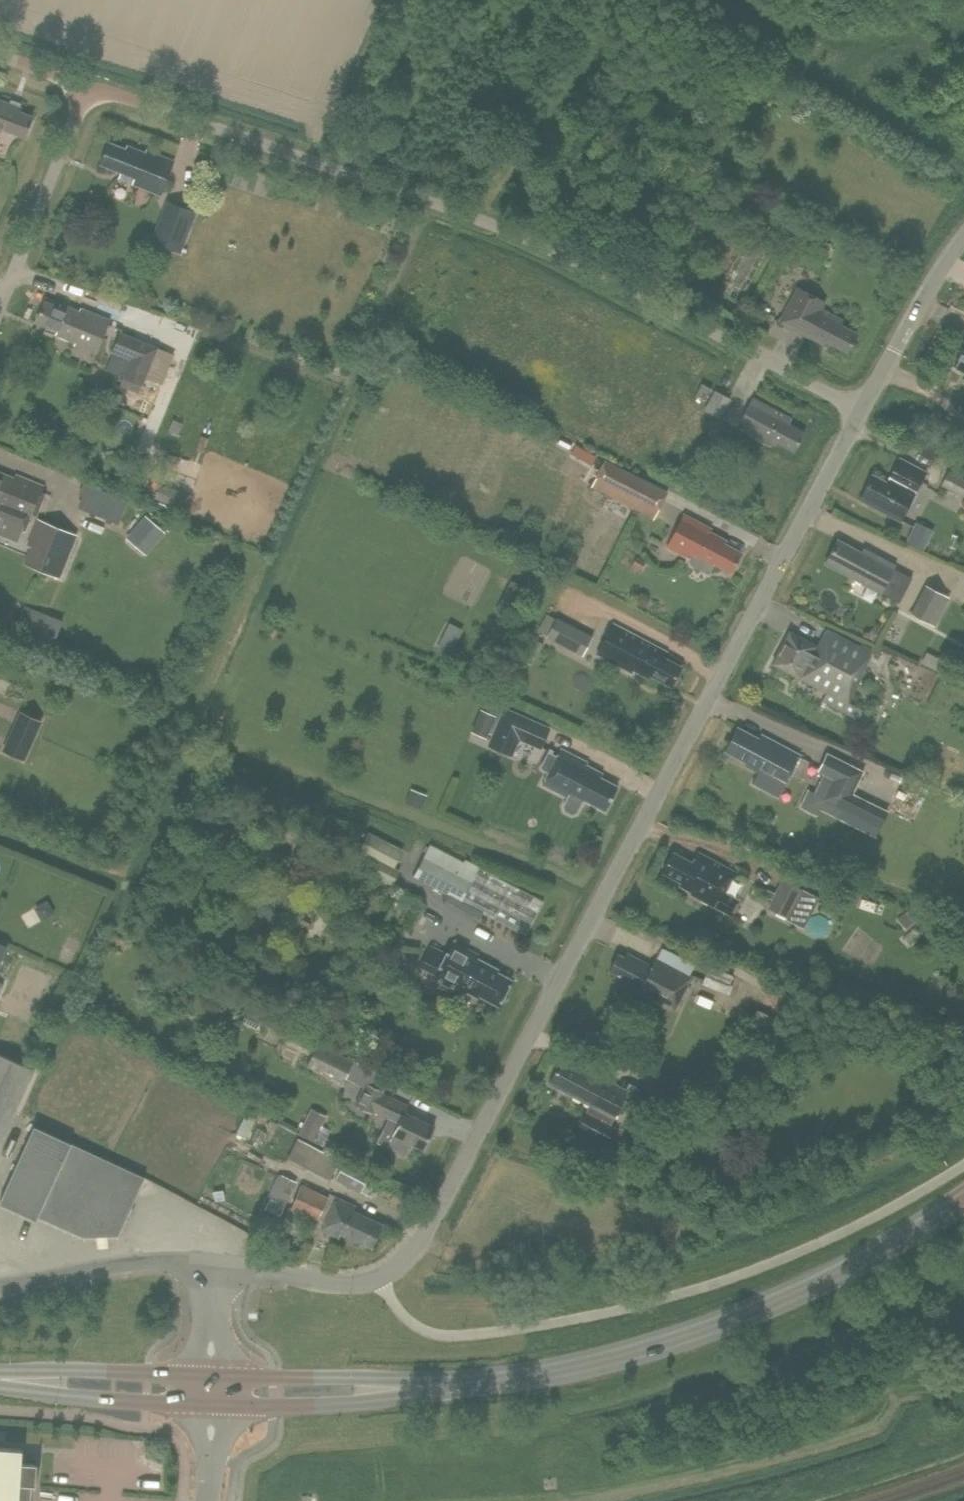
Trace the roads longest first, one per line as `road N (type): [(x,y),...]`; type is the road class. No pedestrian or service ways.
road 1 (unclassified): [(210,1262),(357,1284),(379,1280),(404,1261),(861,407)]
road 2 (residential): [(861,407),(559,251),(89,89)]
road 3 (primary): [(524,1375),(608,1360),(800,1292),(963,1199)]
road 4 (primary): [(212,1404),(455,1396),(524,1375)]
road 5 (primary): [(524,1375),(211,1375)]
road 6 (residential): [(0,303),(89,89)]
road 7 (unclassified): [(0,1288),(127,1262),(210,1262)]
road 8 (primary): [(0,1392),(212,1404)]
road 9 (primary): [(211,1375),(0,1364)]
road 10 (unclassified): [(861,407),(963,231)]

